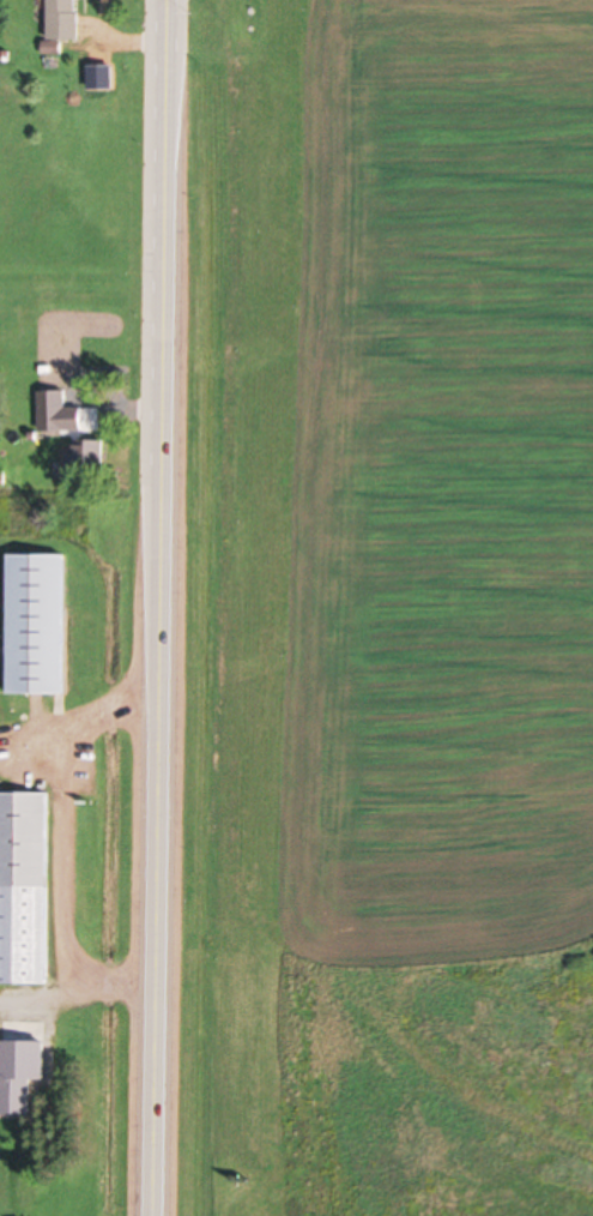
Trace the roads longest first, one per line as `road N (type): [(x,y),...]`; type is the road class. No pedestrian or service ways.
road 1 (primary): [(157,1215),(172,0)]

